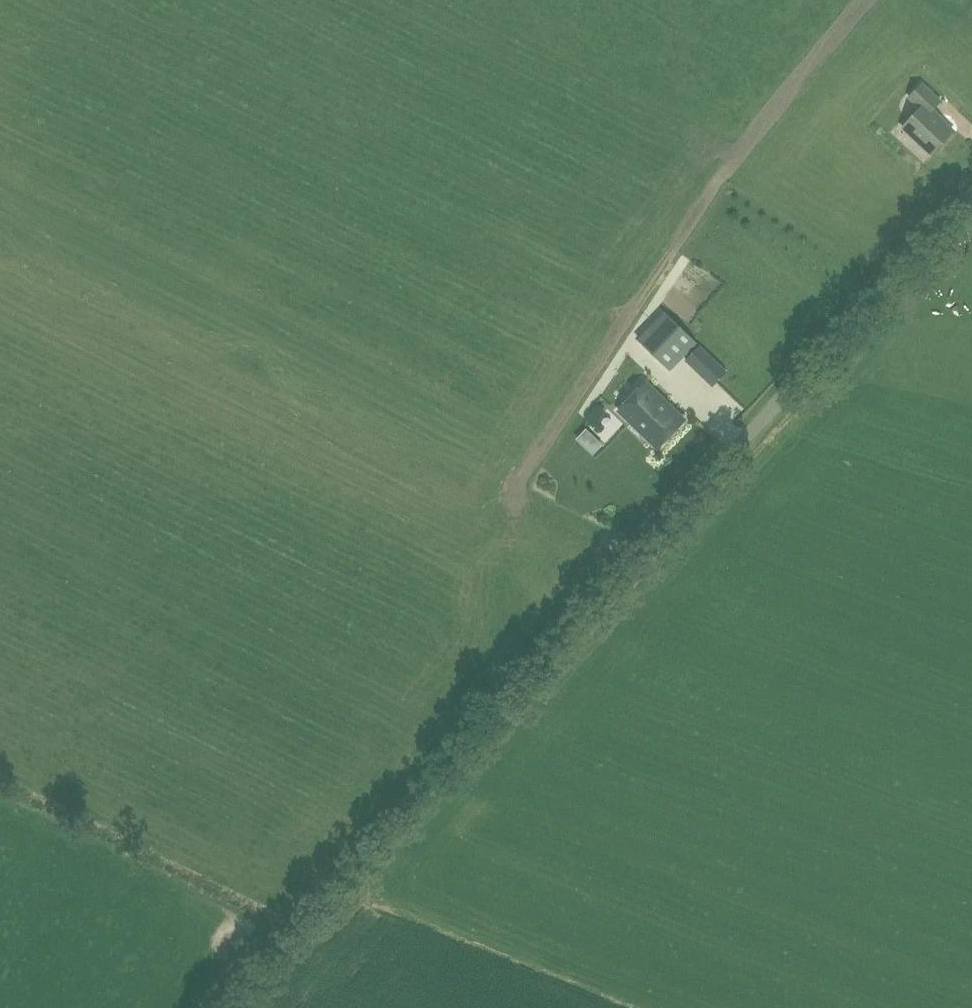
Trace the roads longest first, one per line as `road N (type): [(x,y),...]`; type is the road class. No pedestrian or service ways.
road 1 (unclassified): [(219,1007),(971,196)]

